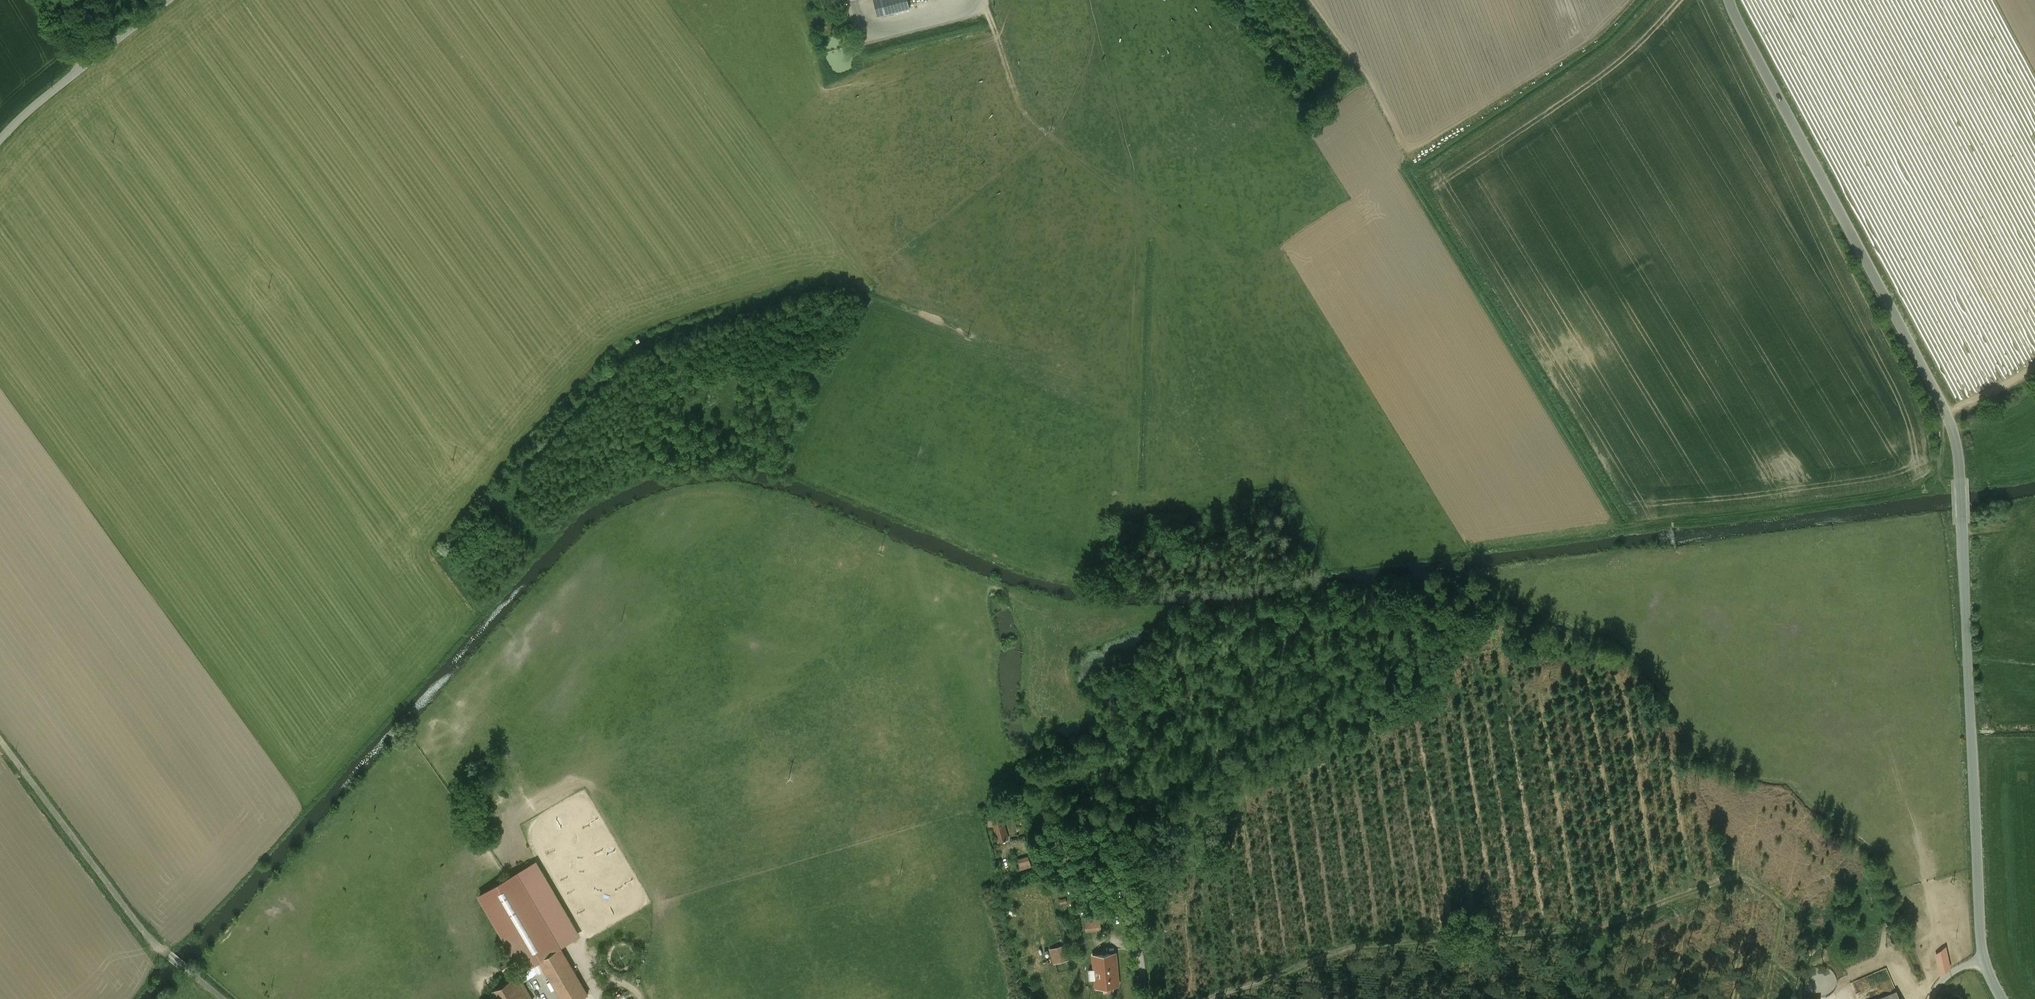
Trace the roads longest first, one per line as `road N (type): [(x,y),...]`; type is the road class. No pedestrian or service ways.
road 1 (unclassified): [(1729,0),(1956,422),(1982,918),(1992,973),(2007,998)]
road 2 (unclassified): [(170,957),(0,736)]
road 3 (unclassified): [(1145,998),(1127,854),(1040,868)]
road 4 (unclassified): [(167,0),(0,134)]

